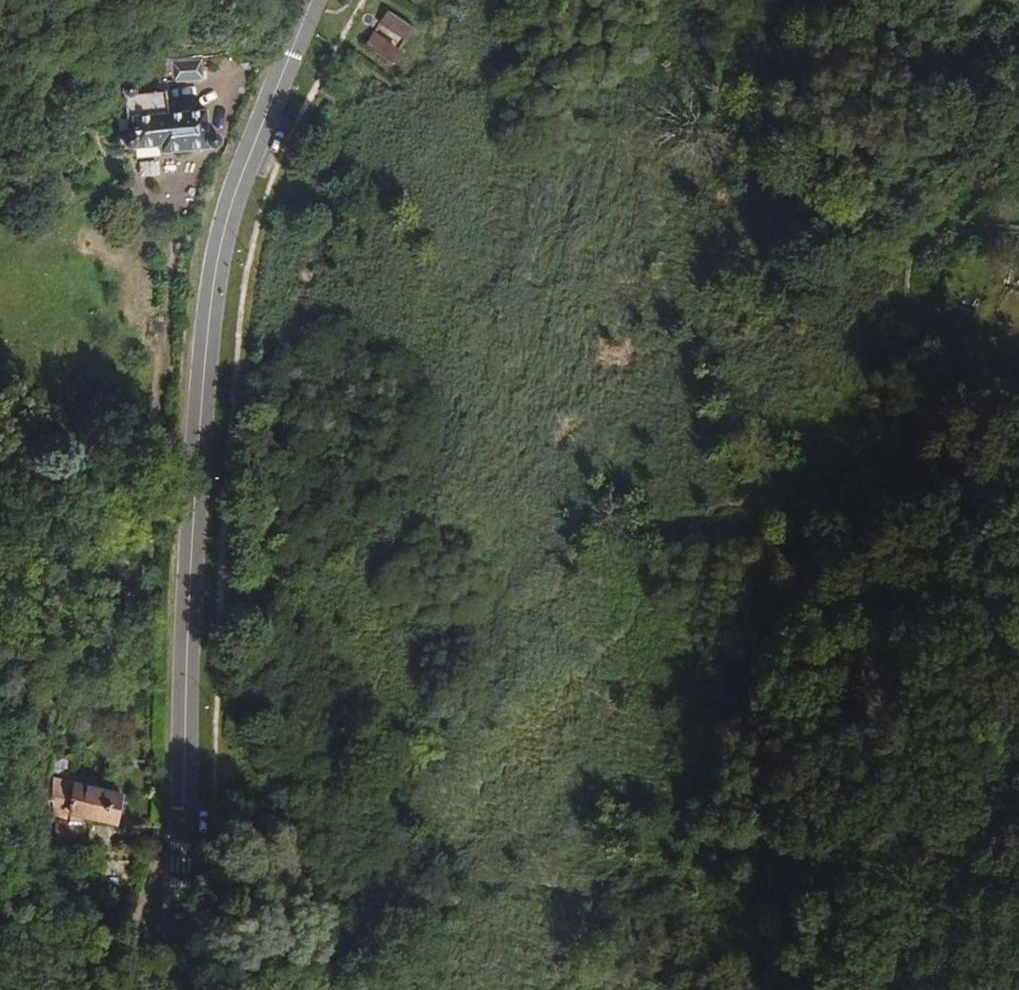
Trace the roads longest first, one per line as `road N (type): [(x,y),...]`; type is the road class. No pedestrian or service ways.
road 1 (tertiary): [(315,0),(227,222),(184,878)]
road 2 (unclassified): [(887,989),(914,903),(1018,678)]
road 3 (unclassified): [(184,878),(107,989)]

